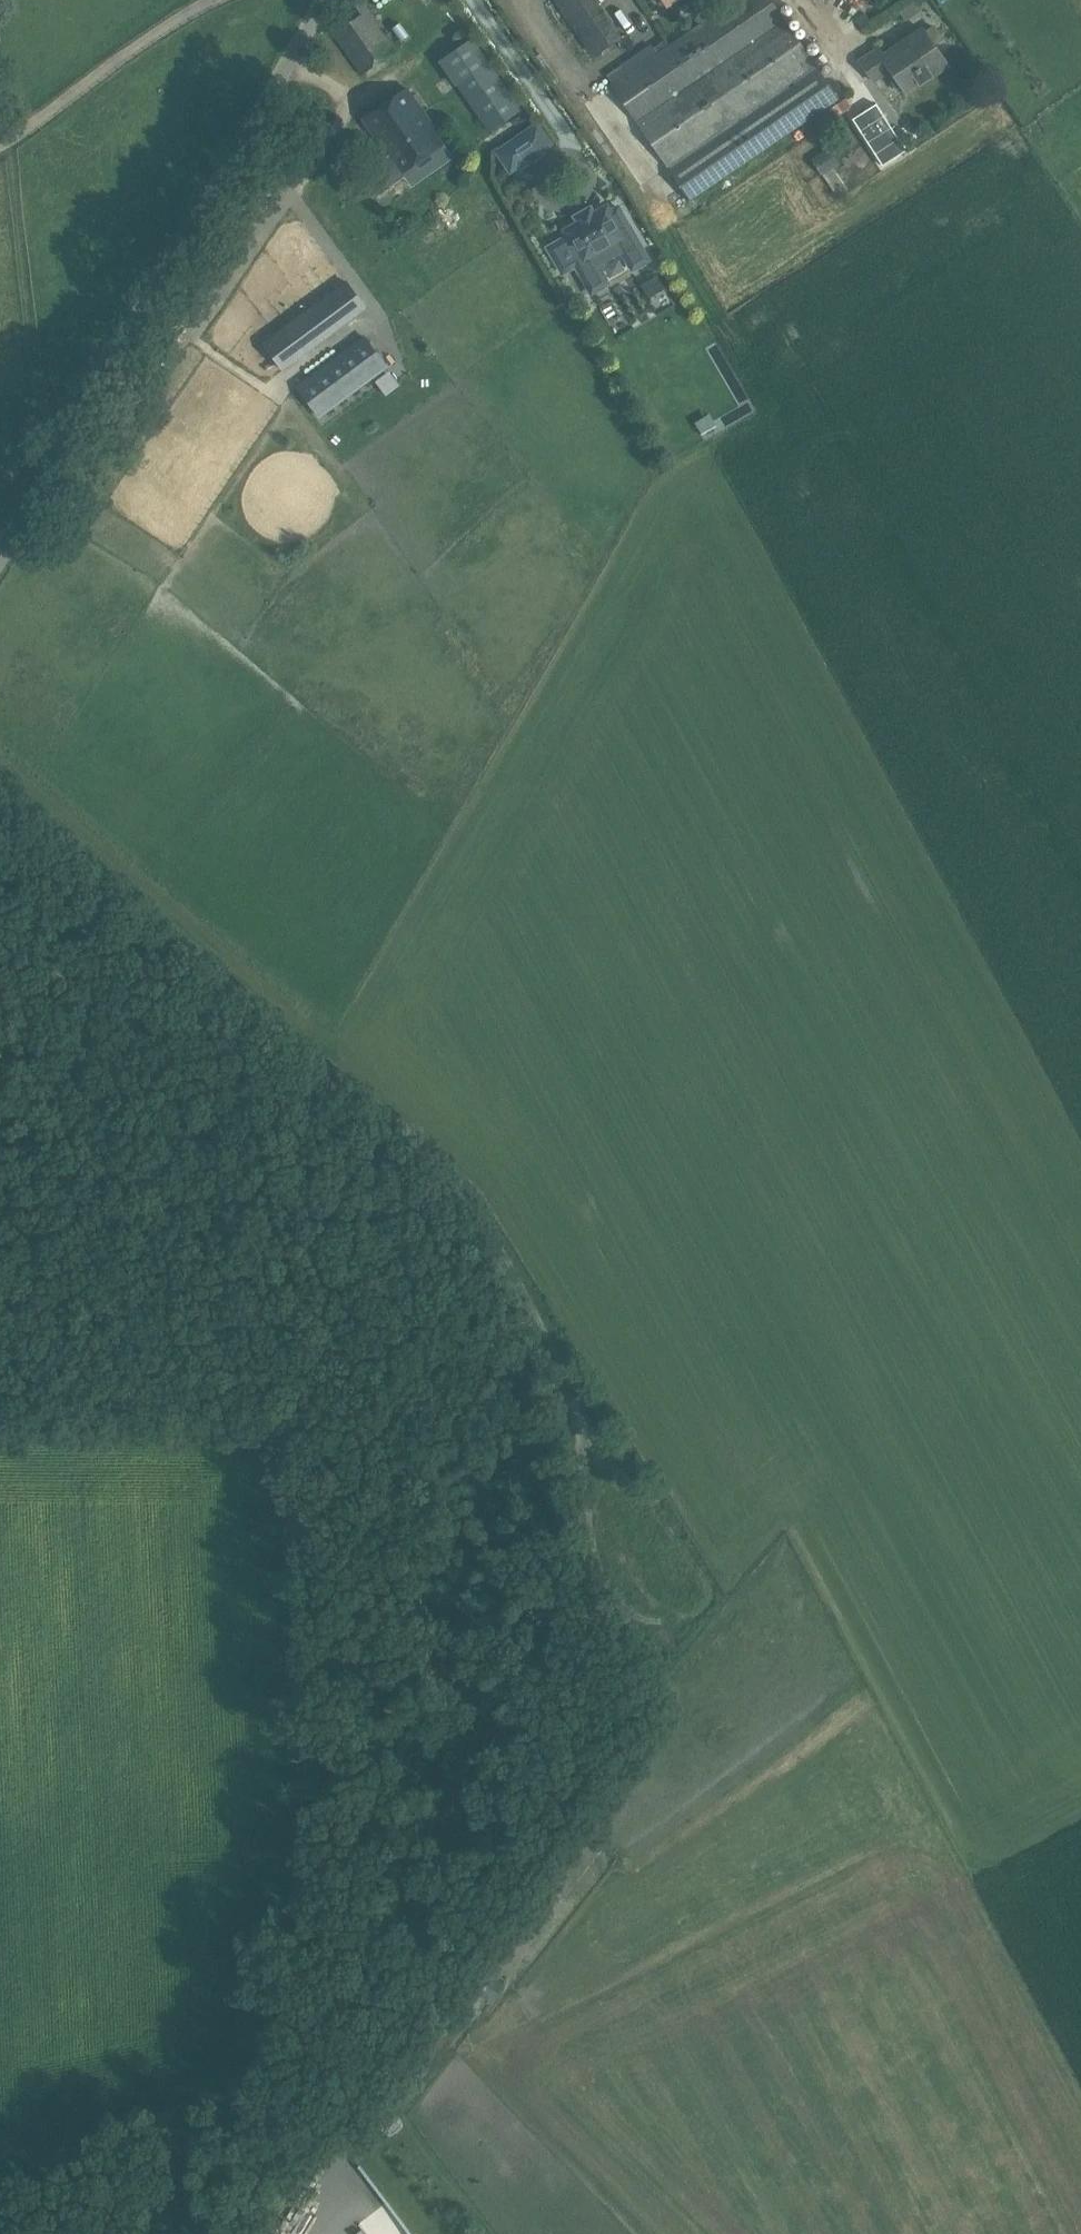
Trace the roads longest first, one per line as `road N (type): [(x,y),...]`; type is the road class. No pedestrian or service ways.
road 1 (unclassified): [(0,557),(329,0)]
road 2 (track): [(0,149),(215,0)]

